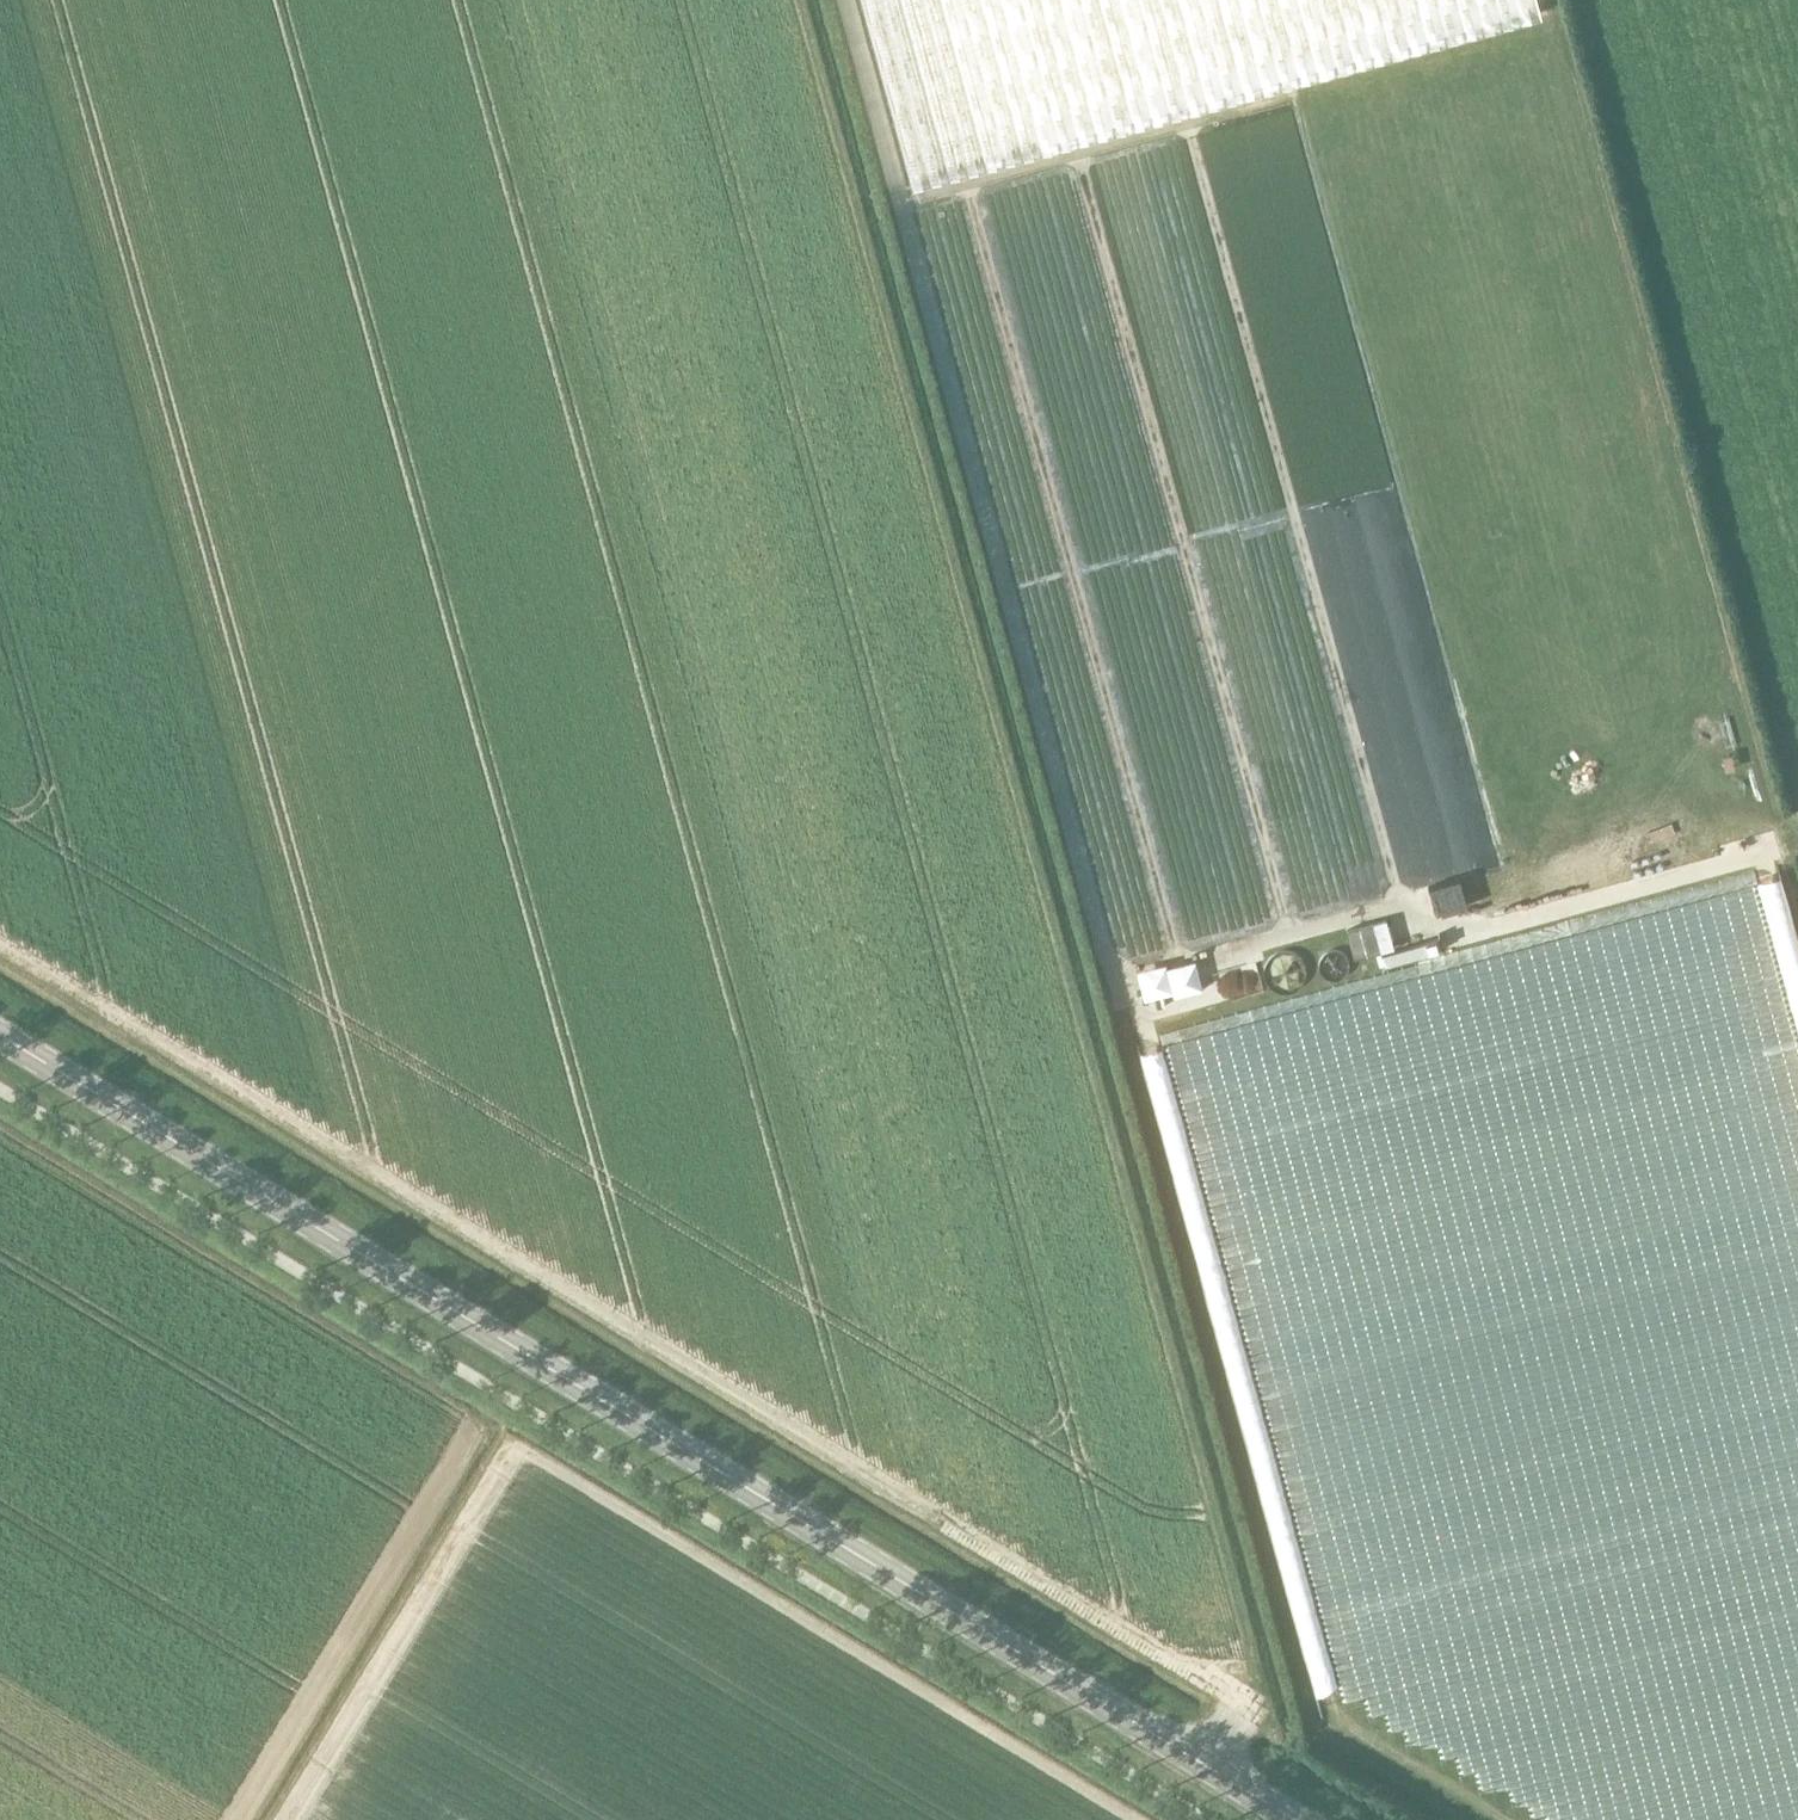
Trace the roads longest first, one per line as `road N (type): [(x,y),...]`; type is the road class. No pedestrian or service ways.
road 1 (primary): [(1293,1819),(0,1035)]

